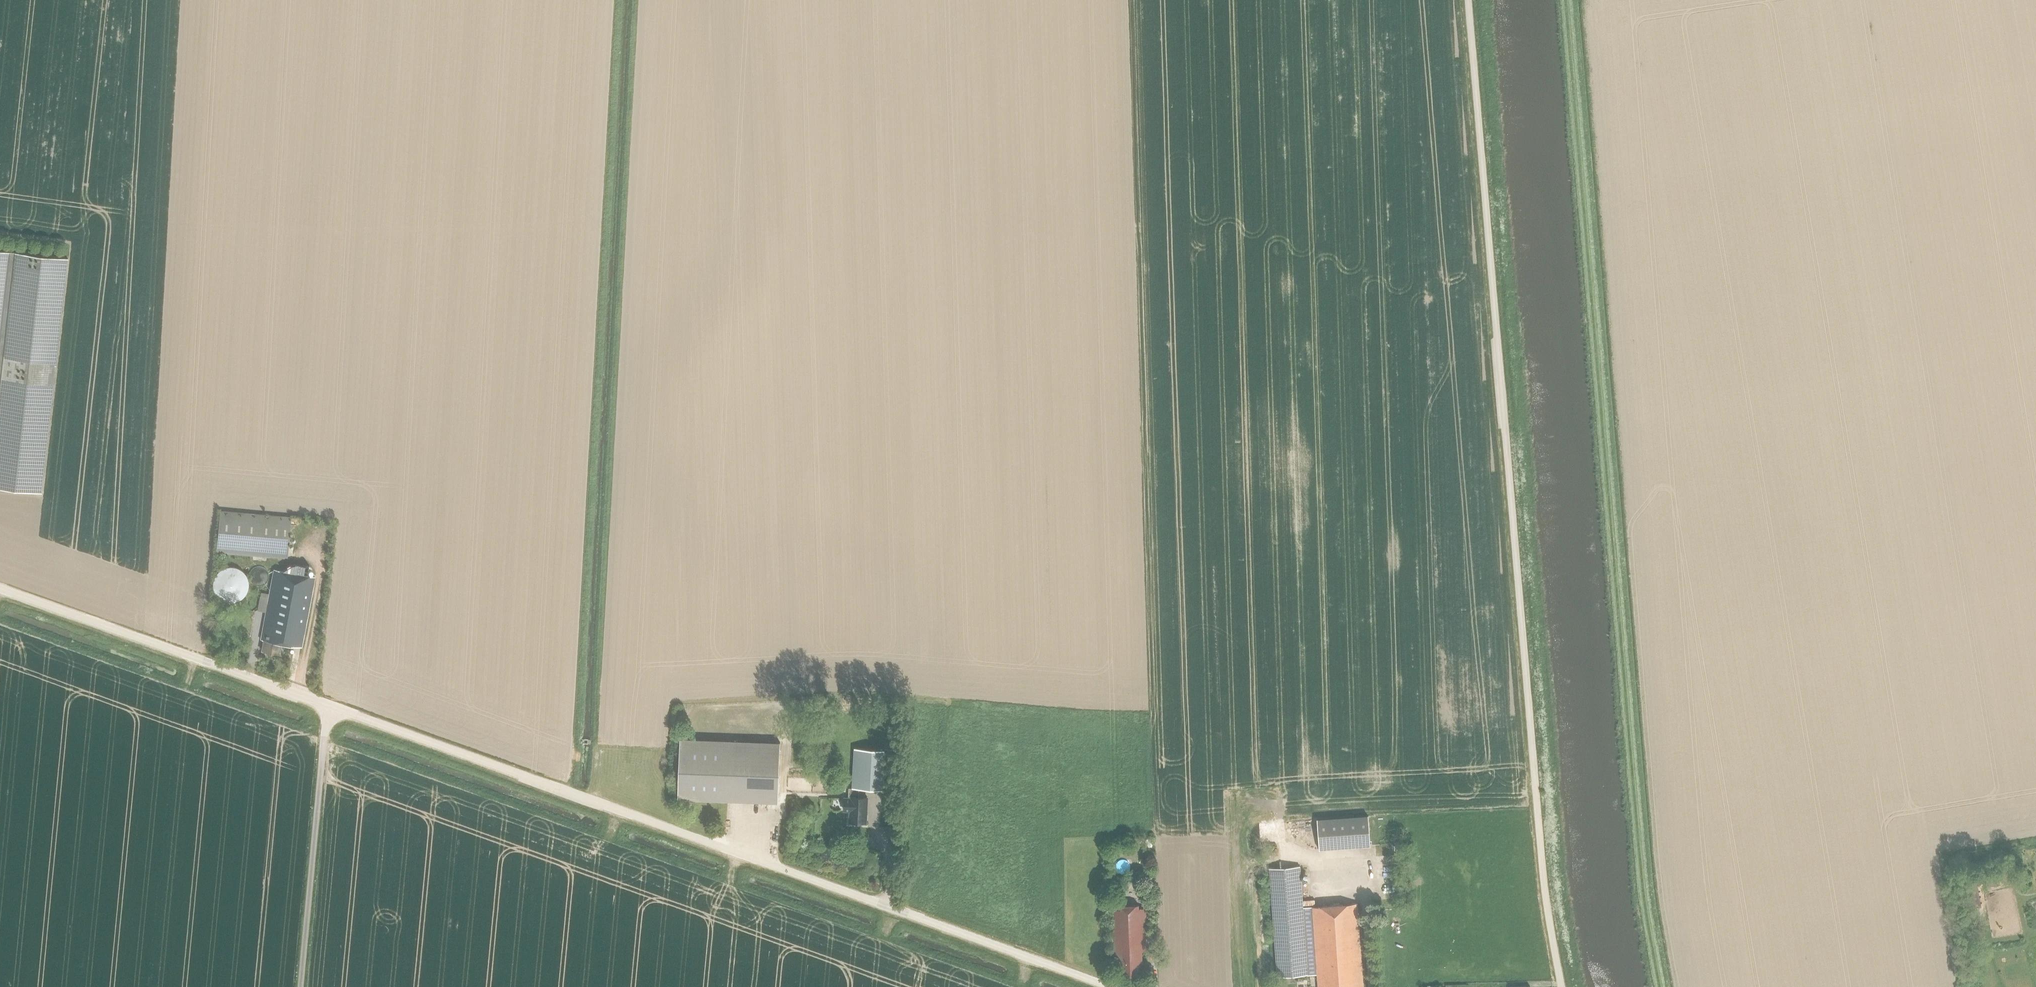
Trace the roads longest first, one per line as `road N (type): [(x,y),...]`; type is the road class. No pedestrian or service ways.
road 1 (unclassified): [(1562,986),(1548,908),(1468,0)]
road 2 (unclassified): [(1109,986),(327,705)]
road 3 (unclassified): [(327,705),(0,591)]
road 4 (unclassified): [(301,986),(327,705)]

